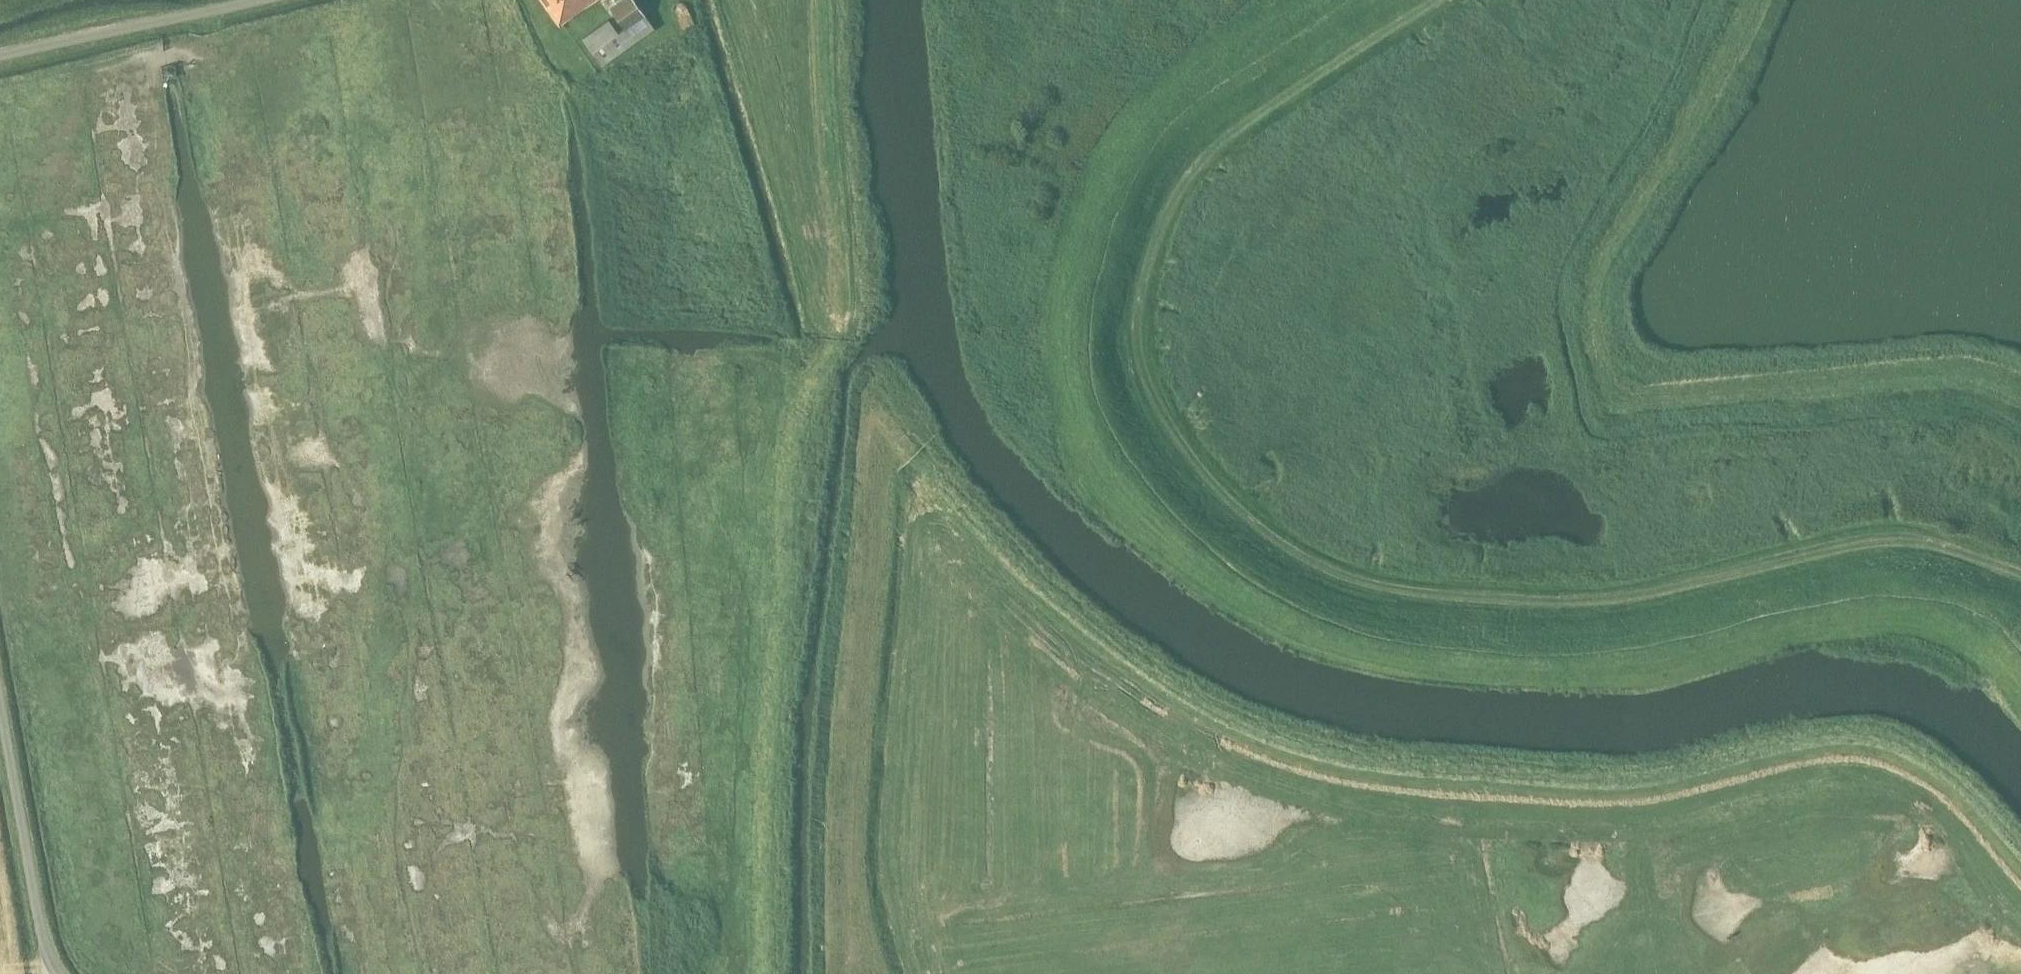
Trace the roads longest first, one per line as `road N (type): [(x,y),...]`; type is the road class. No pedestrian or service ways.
road 1 (track): [(1436,0),(1252,118),(1209,154),(1173,205),(1148,267),(1138,353),(1168,431),(1196,471),(1280,545),(1327,571),(1399,592),(1550,605),(1620,598),(1863,543),(1908,542),(2020,576)]
road 2 (unclassified): [(0,62),(278,0)]
road 3 (unclassified): [(58,973),(0,710)]

